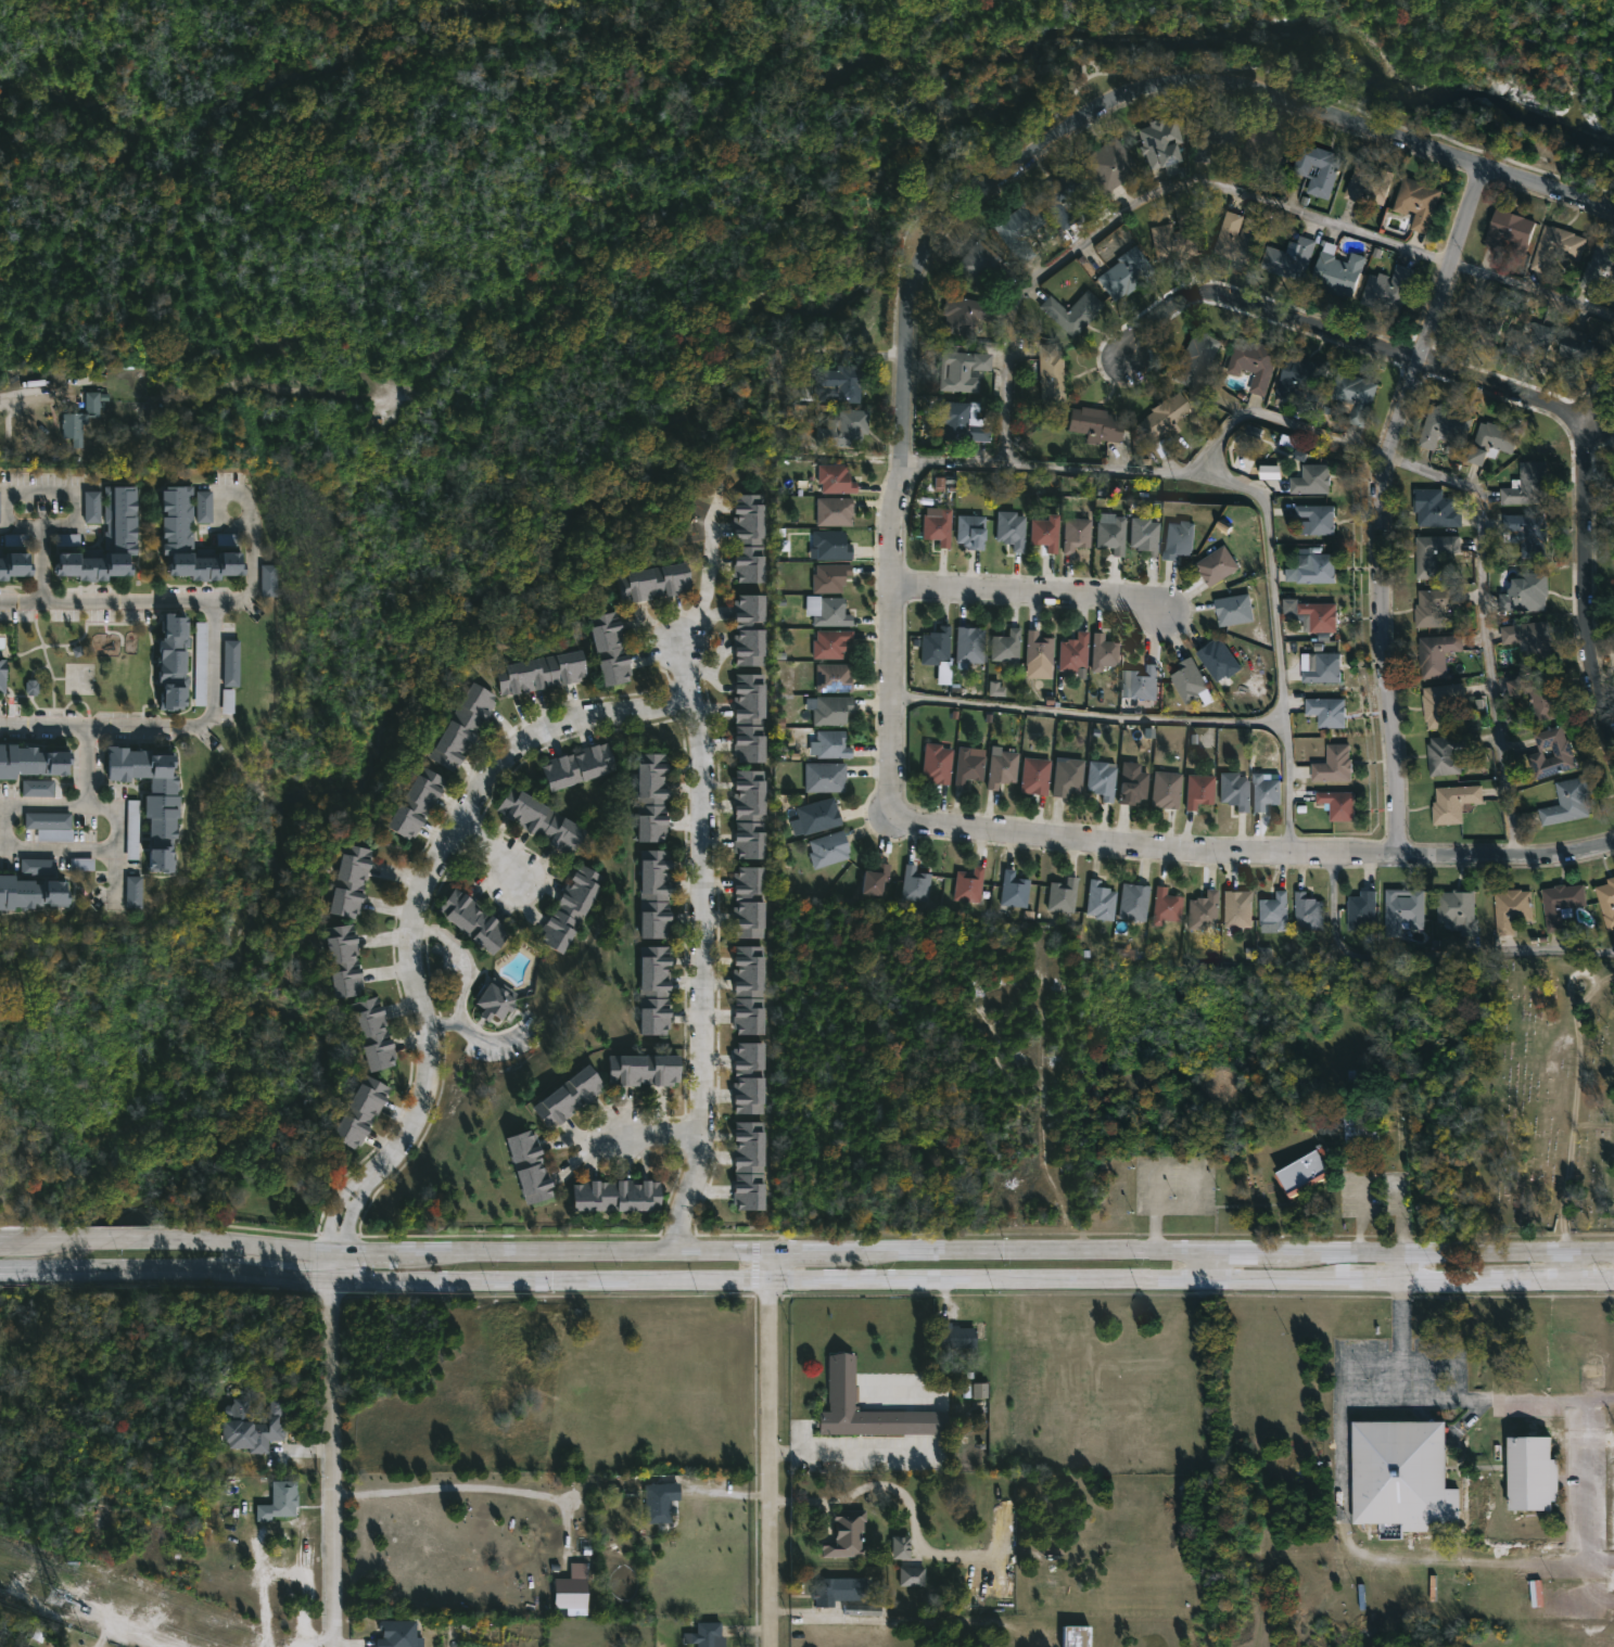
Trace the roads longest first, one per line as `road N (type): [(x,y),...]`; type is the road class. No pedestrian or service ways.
road 1 (primary): [(1613,1247),(334,1252),(0,1241)]
road 2 (primary): [(0,1270),(771,1281),(1613,1277)]
road 3 (residential): [(1613,207),(1236,87),(1194,84),(1124,97),(966,206),(925,250),(912,295),(907,461)]
road 4 (residential): [(1401,855),(902,818),(889,795),(897,515),(907,461)]
road 5 (residential): [(1613,733),(1594,633),(1590,443),(1587,419),(1572,406),(1215,293),(1170,307),(1123,360)]
road 6 (residential): [(1483,166),(1384,462),(1384,633),(1401,855)]
road 7 (residential): [(630,712),(577,717),(524,742),(486,778),(416,895),(410,965),(424,1060),(418,1108),(384,1162)]
road 8 (residential): [(697,1164),(697,701),(675,638)]
road 9 (residential): [(334,1277),(339,1646)]
road 10 (residential): [(771,1281),(771,1646)]
road 11 (residential): [(894,584),(1141,596),(1164,611)]
road 12 (residential): [(1613,840),(1547,854),(1401,855)]

